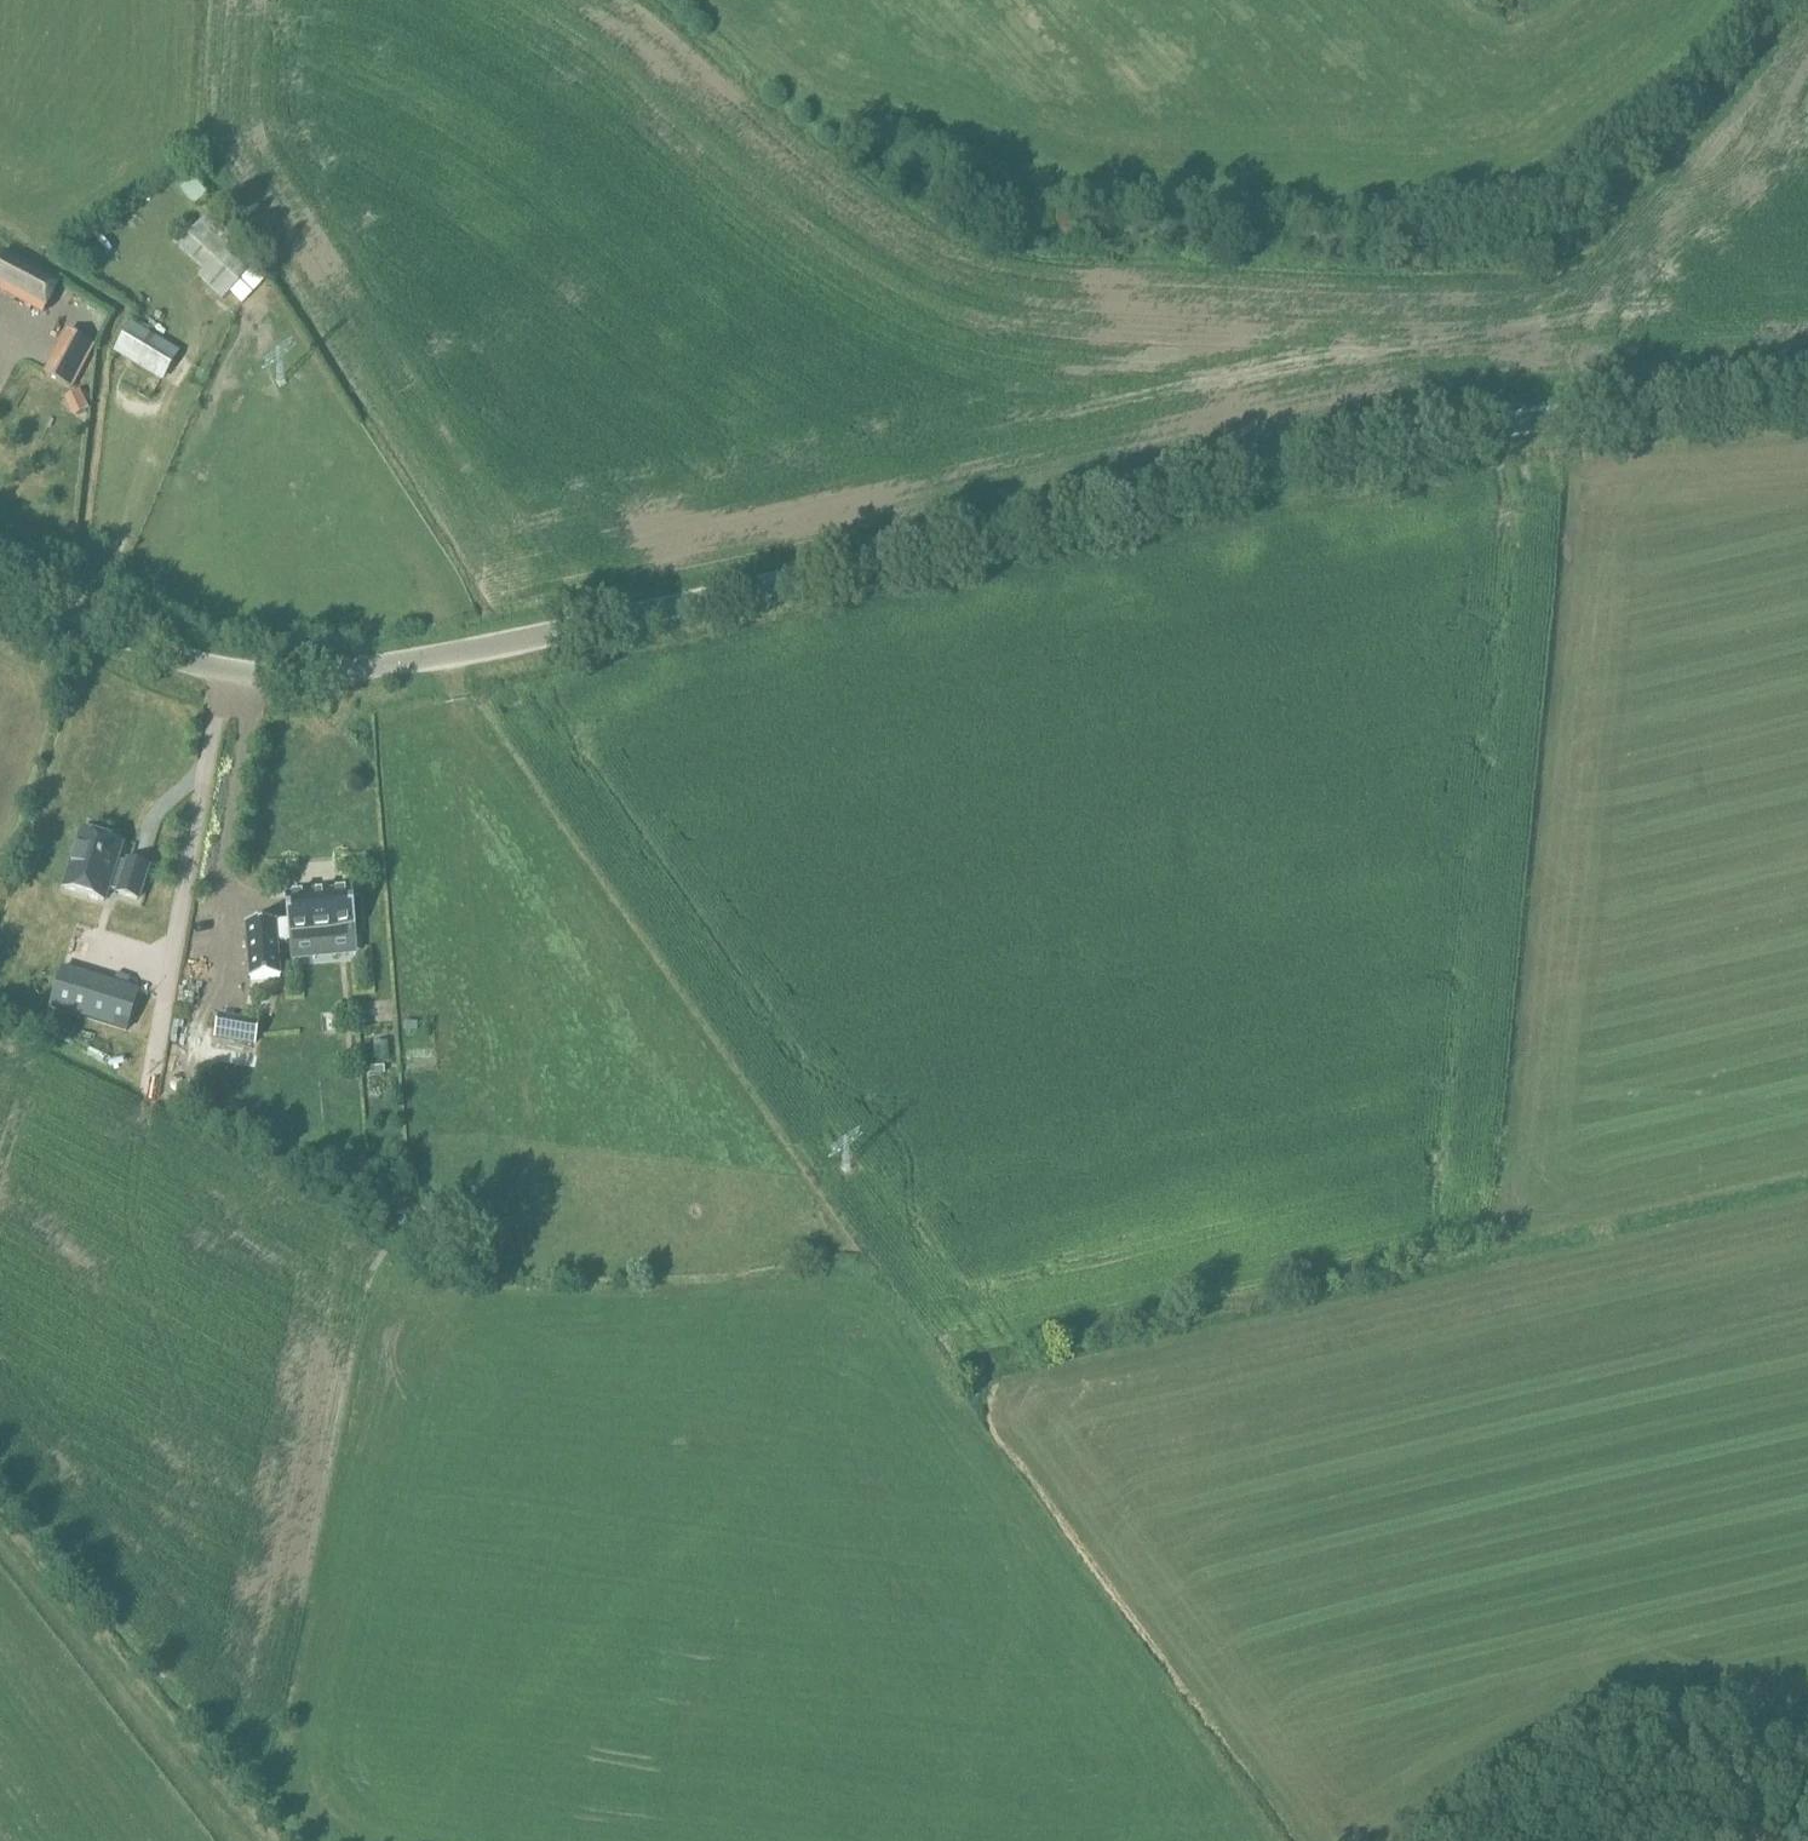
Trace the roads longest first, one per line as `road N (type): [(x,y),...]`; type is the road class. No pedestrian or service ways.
road 1 (tertiary): [(0,571),(184,660),(250,676),(319,676),(428,662),(1536,421),(1807,402)]
road 2 (track): [(238,1840),(0,1548)]

